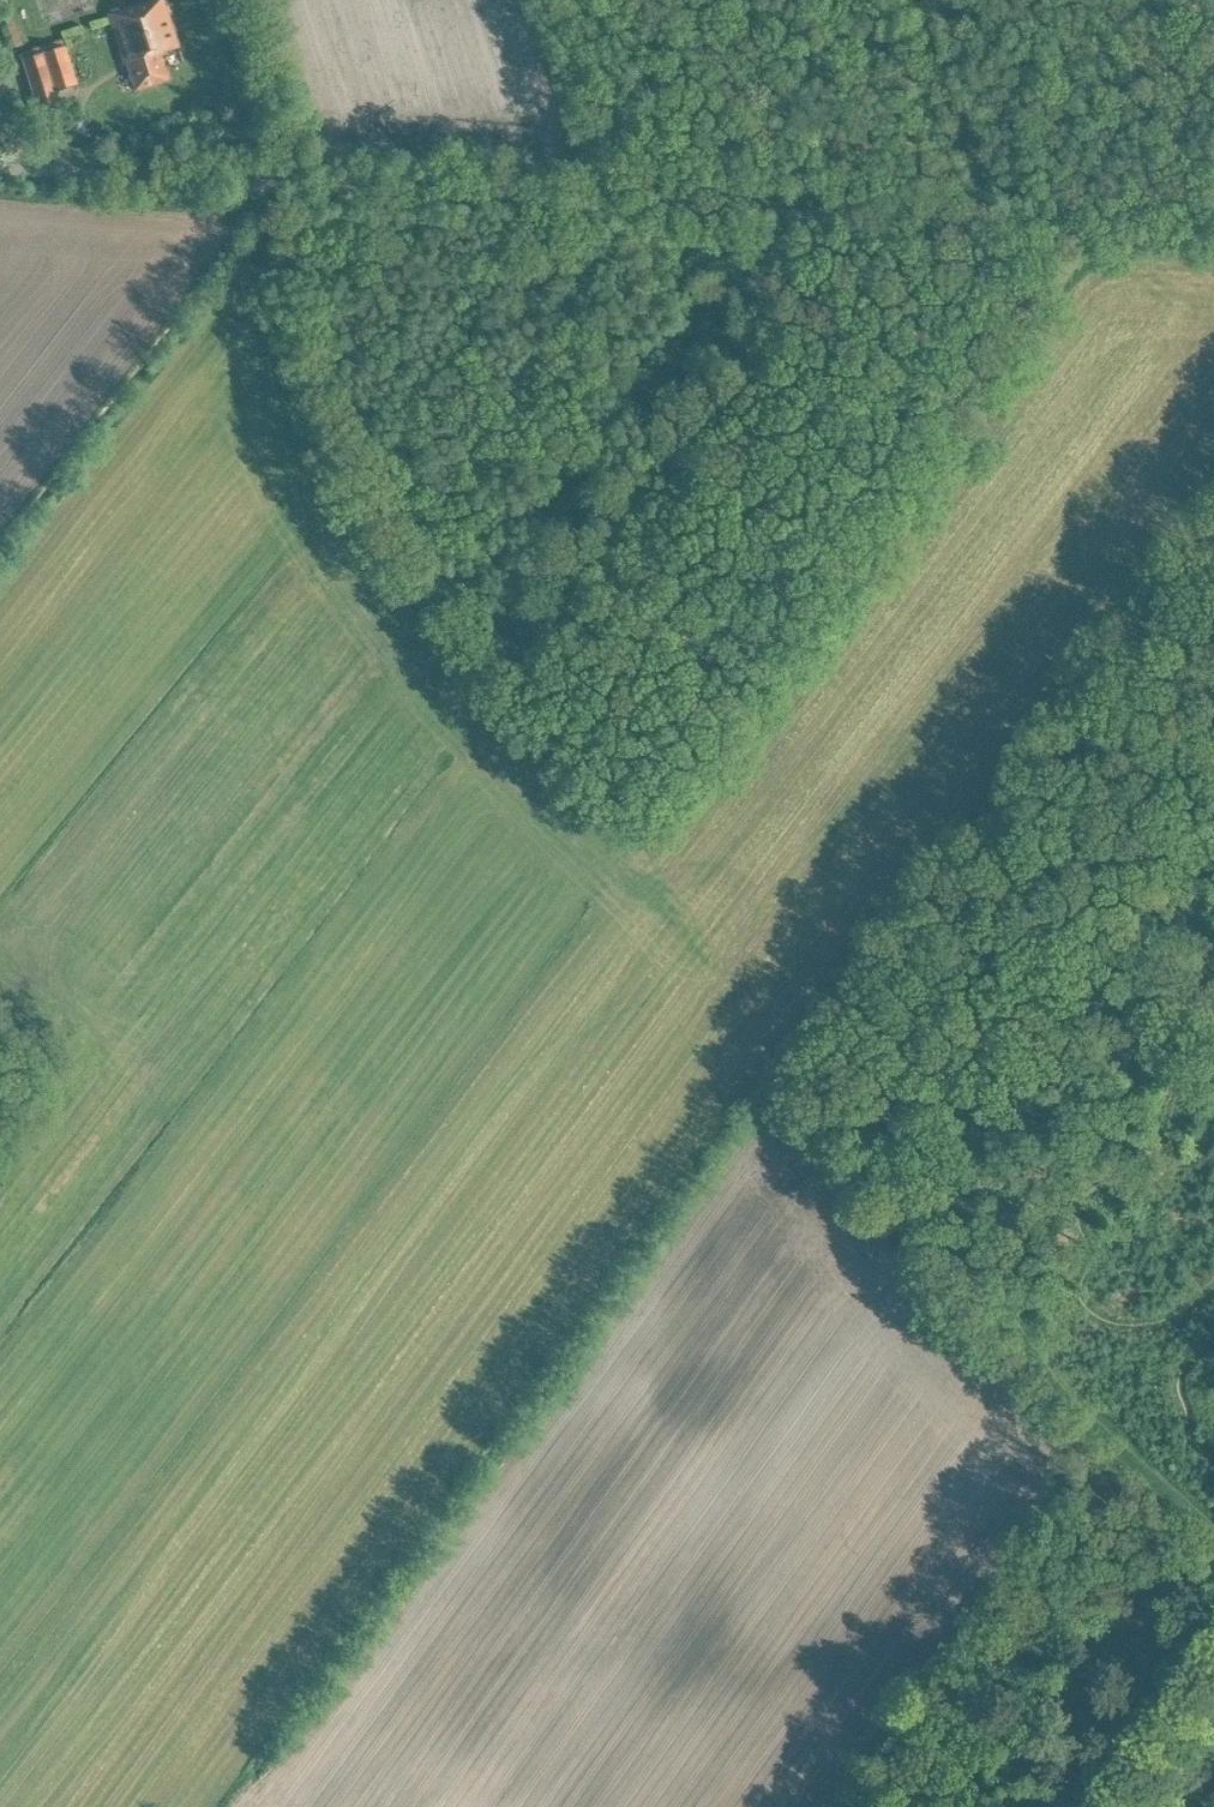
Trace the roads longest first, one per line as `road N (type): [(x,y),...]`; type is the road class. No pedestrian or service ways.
road 1 (unclassified): [(1213,241),(483,189),(0,168)]

